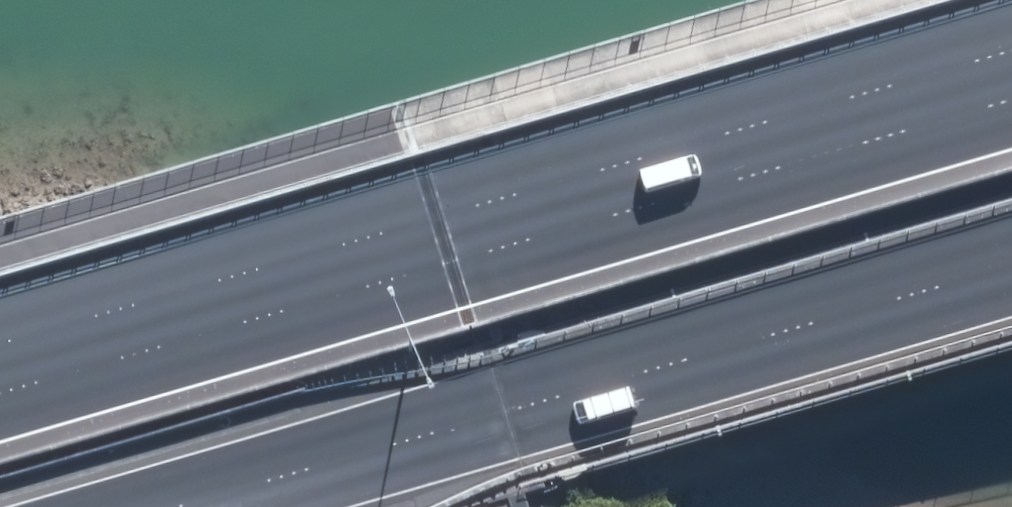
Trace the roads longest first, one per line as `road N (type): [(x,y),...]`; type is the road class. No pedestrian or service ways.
road 1 (motorway): [(0,392),(1011,101)]
road 2 (motorway): [(1011,265),(180,506)]

